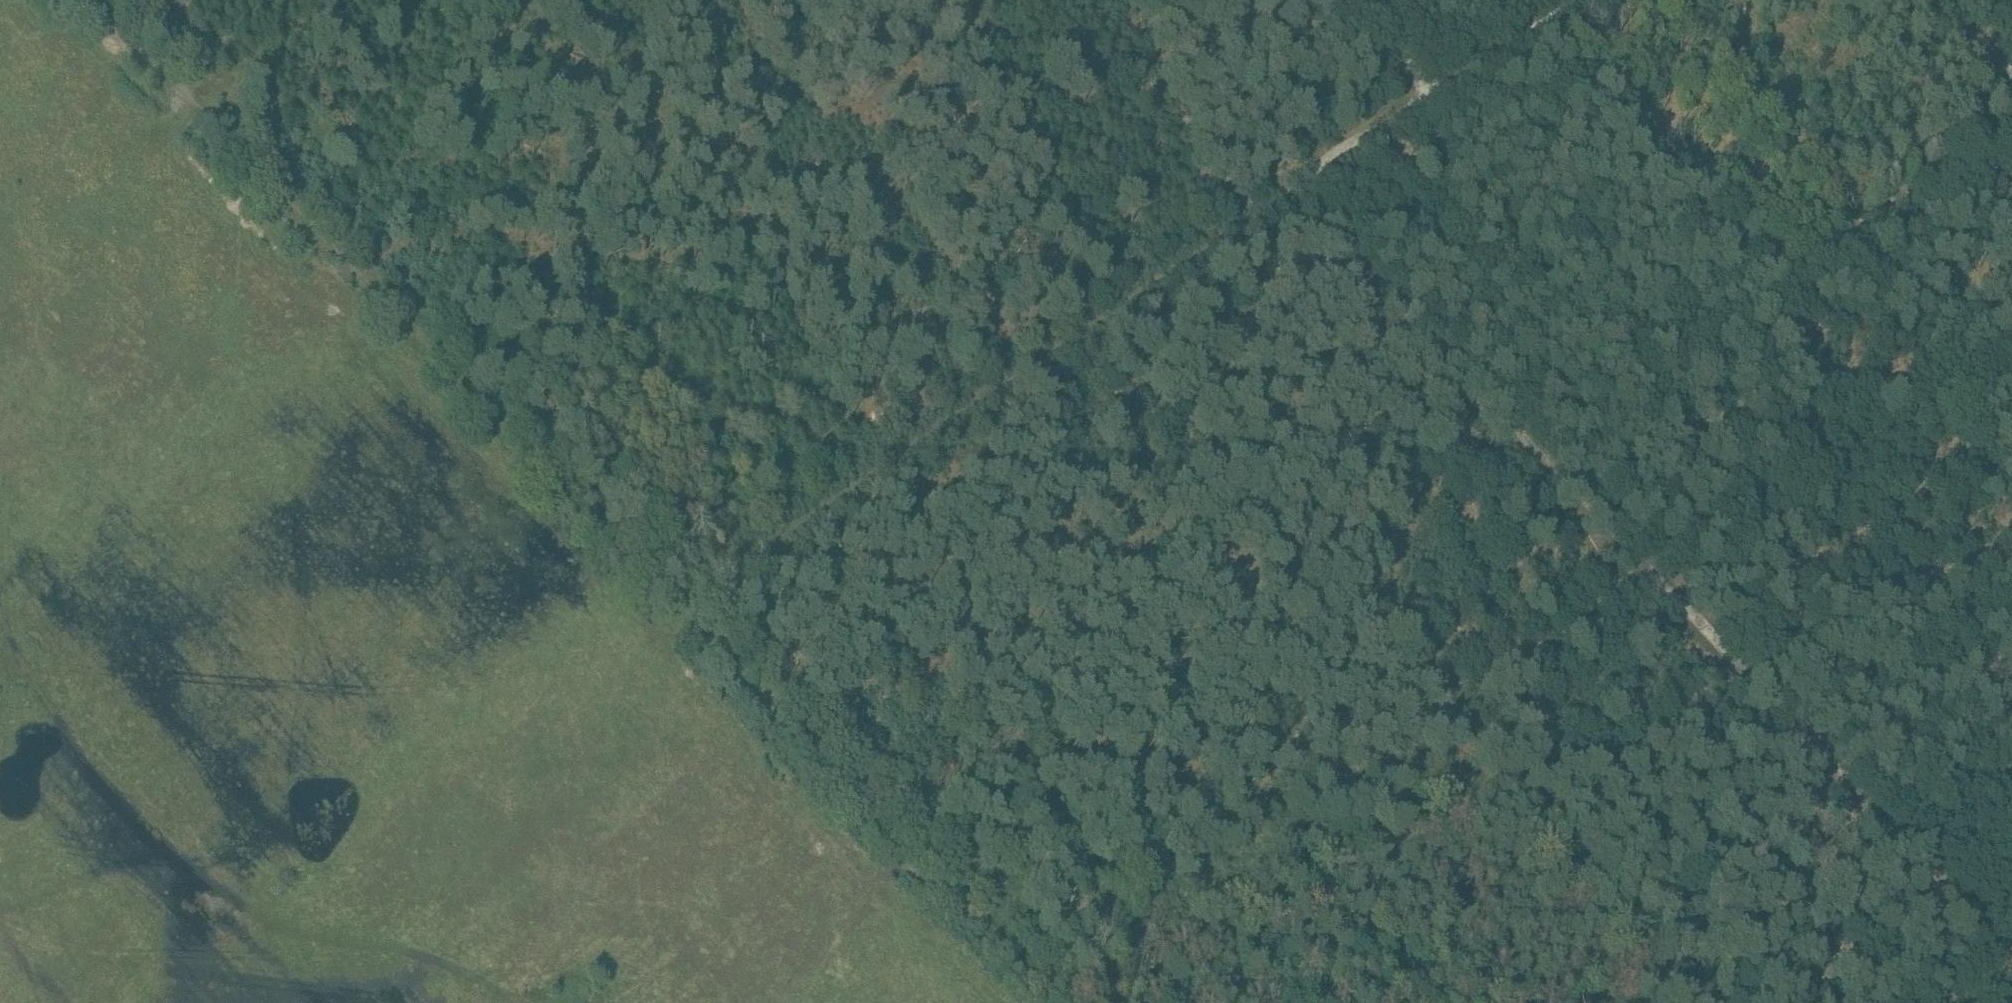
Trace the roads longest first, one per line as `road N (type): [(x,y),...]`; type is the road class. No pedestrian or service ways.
road 1 (track): [(1573,0),(665,601)]
road 2 (track): [(2011,946),(1642,556)]
road 3 (track): [(1642,556),(1298,182)]
road 4 (track): [(1438,91),(1349,0)]

